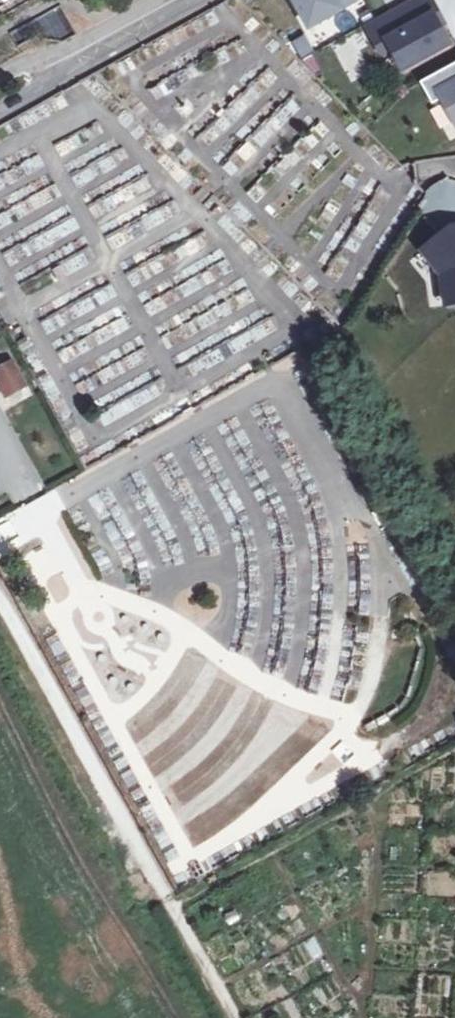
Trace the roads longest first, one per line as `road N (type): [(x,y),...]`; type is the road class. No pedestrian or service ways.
road 1 (tertiary): [(173,0),(0,92)]

